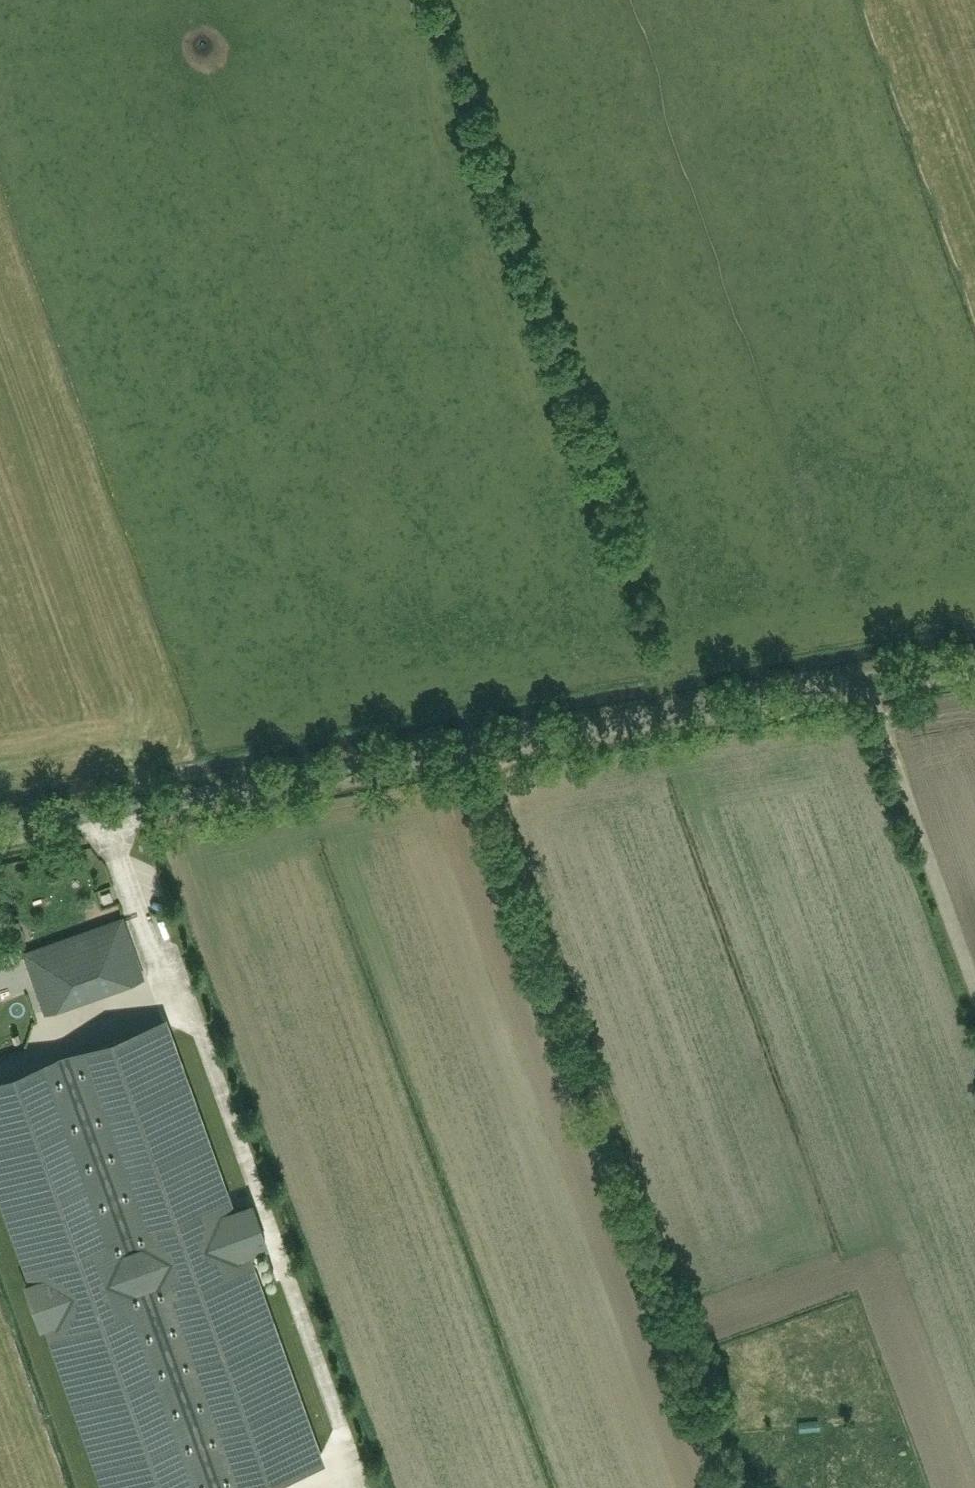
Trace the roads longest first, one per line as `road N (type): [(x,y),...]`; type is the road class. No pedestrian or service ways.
road 1 (residential): [(0,829),(974,664)]
road 2 (track): [(737,1487),(472,752)]

